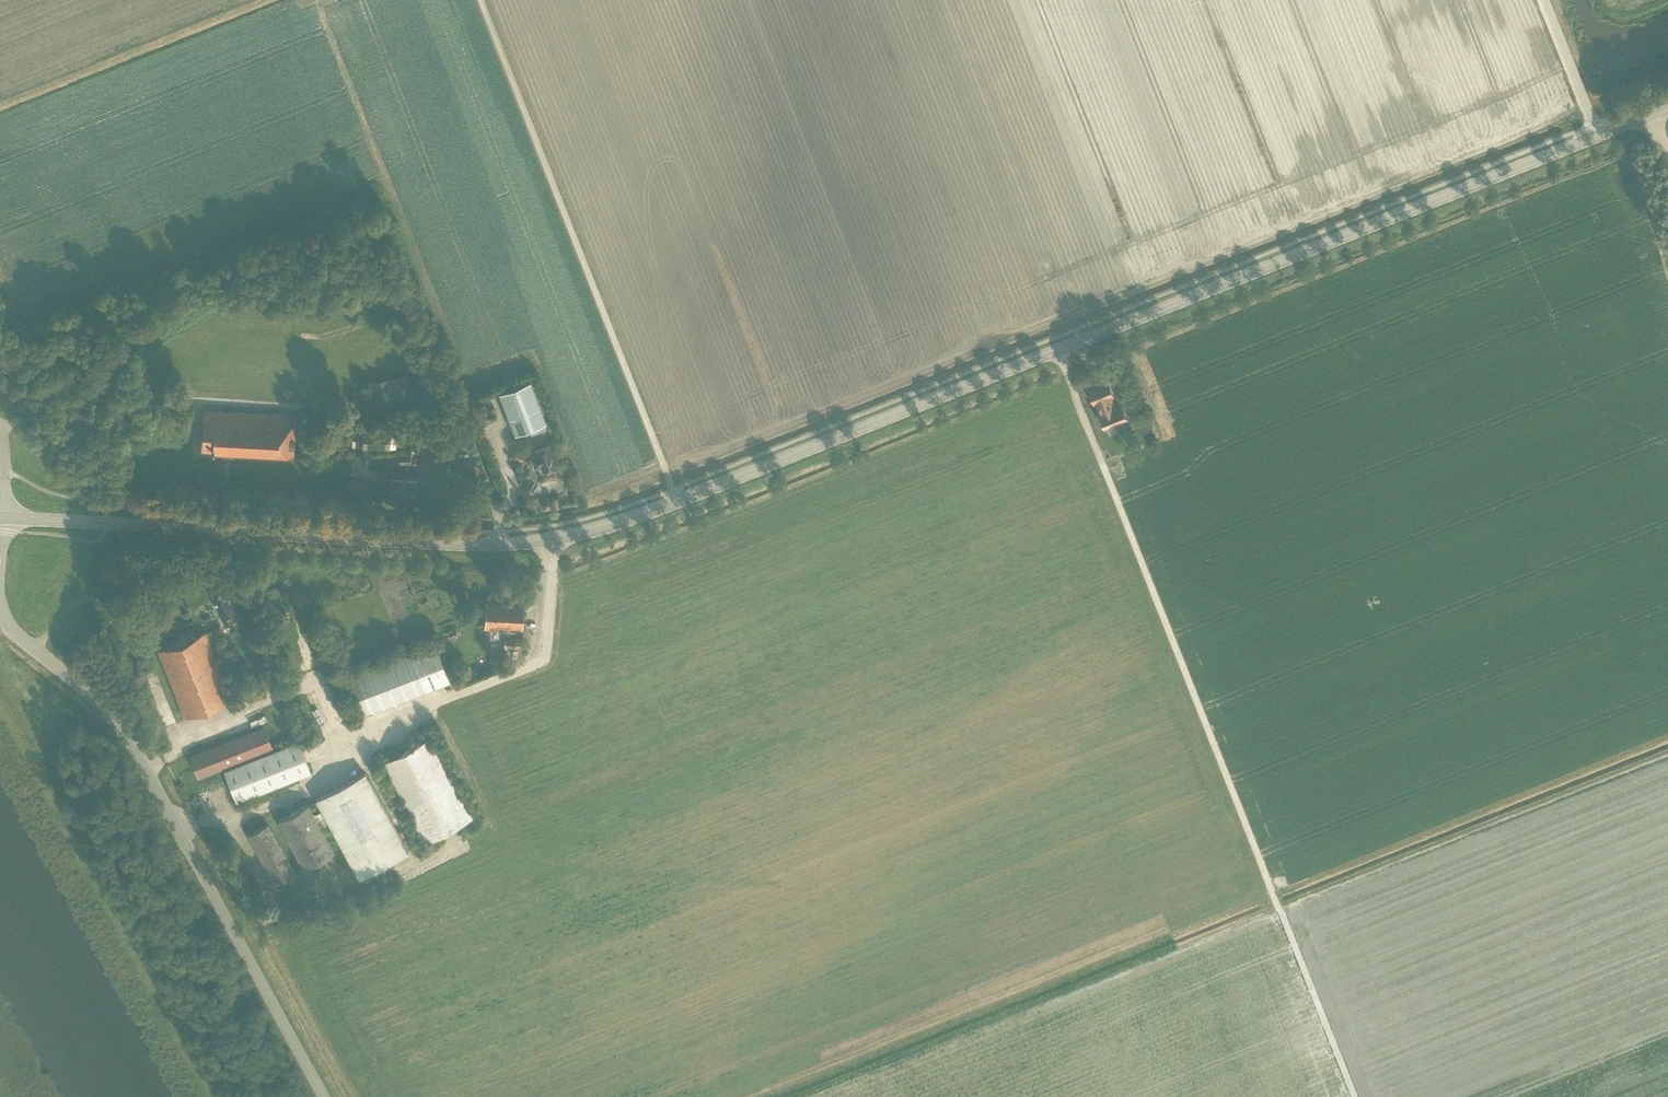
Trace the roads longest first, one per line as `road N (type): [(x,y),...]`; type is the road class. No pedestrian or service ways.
road 1 (tertiary): [(1599,135),(678,501),(571,536),(416,542),(3,517)]
road 2 (track): [(1355,1096),(1058,350)]
road 3 (unclassified): [(325,1096),(135,749),(89,692),(21,639),(0,603)]
road 4 (unclassified): [(1599,135),(1546,0)]

